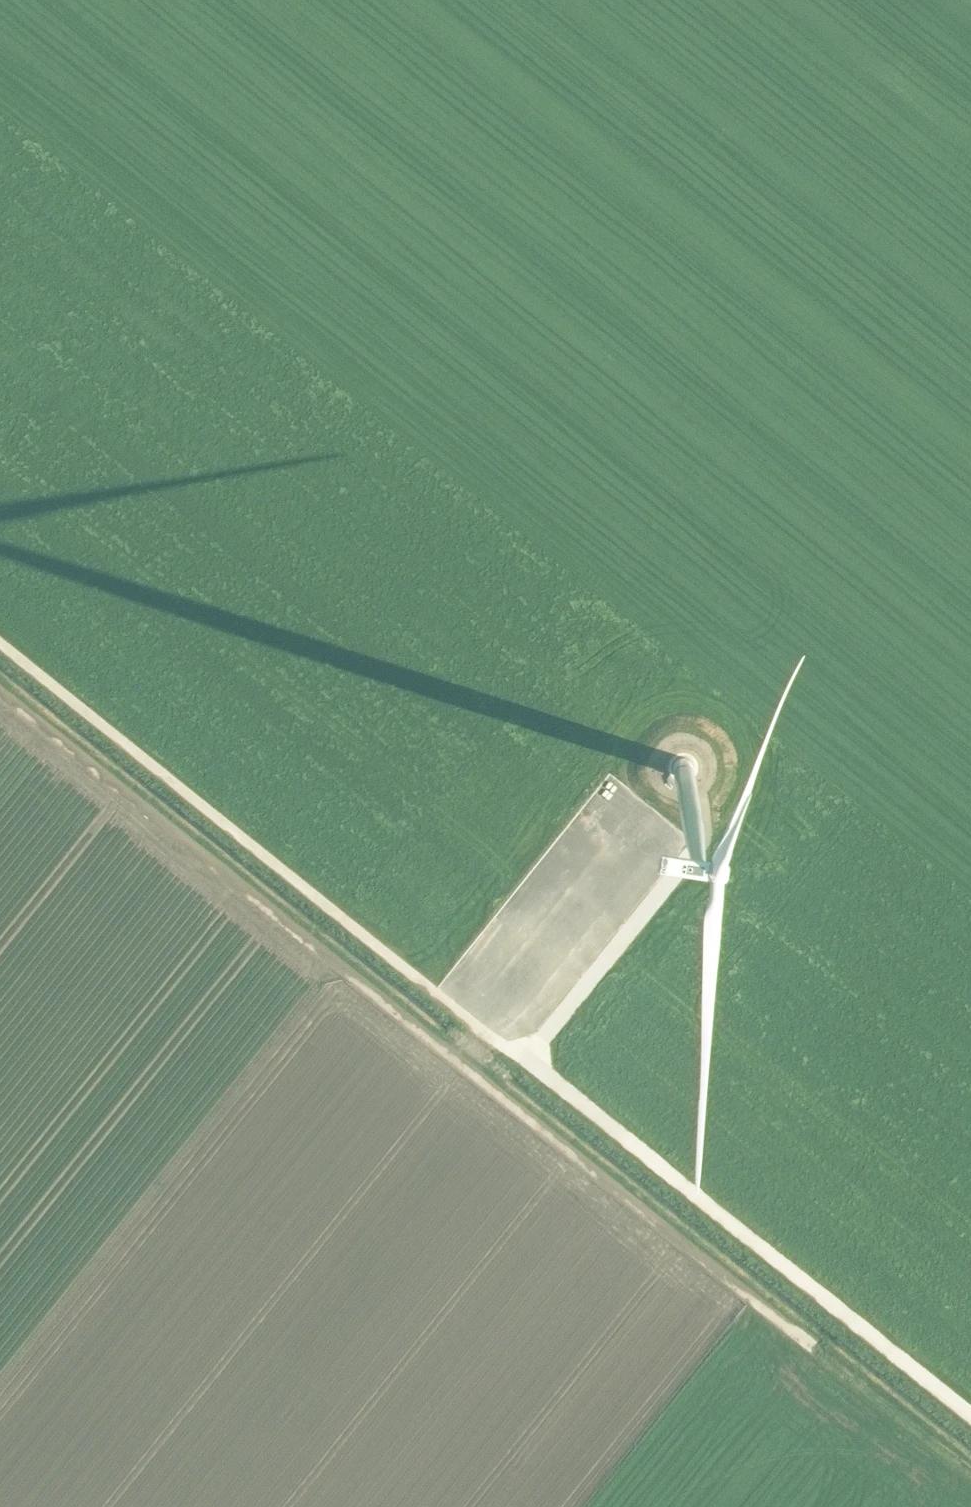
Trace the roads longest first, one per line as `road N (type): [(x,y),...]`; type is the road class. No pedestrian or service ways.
road 1 (track): [(970,1422),(0,642)]

